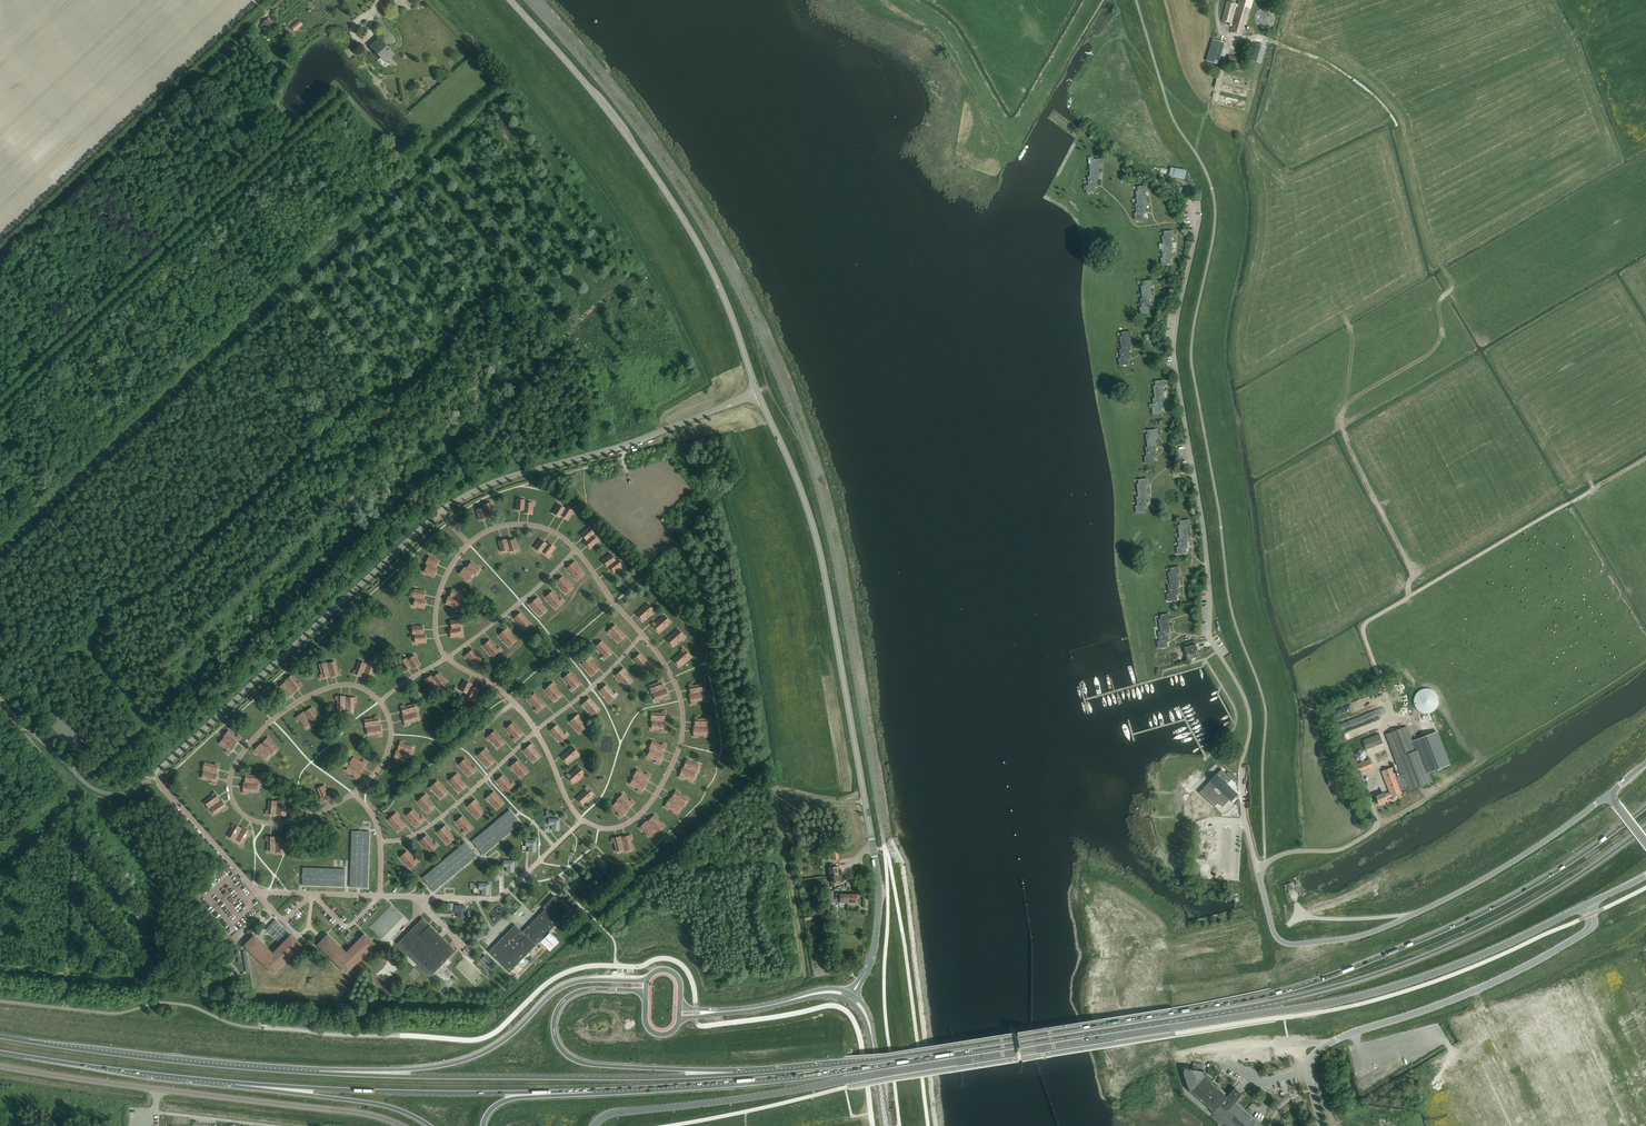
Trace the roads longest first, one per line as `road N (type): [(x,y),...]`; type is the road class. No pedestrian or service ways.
road 1 (trunk): [(563,1091),(858,1068),(1310,993),(1411,961),(1516,913),(1645,826)]
road 2 (unclassified): [(594,1125),(625,1110),(794,1091),(1337,1001),(1465,962),(1586,905)]
road 3 (trunk): [(1645,806),(1552,874),(1471,918),(1276,994),(902,1056),(733,1074)]
road 4 (unclassified): [(104,792),(143,784),(458,500),(758,392)]
road 5 (residential): [(1241,770),(1249,713),(1210,639),(1206,543),(1174,352),(1196,230),(1193,203)]
road 6 (tertiary): [(873,849),(818,543),(758,392)]
road 7 (unclassified): [(1609,794),(1464,890),(1350,937),(1279,939),(1258,869)]
road 8 (track): [(650,436),(659,407),(699,385),(701,375),(622,227),(515,90)]
road 9 (trunk): [(733,1074),(319,1073)]
road 10 (unclassified): [(0,1066),(357,1112),(402,1125)]
road 11 (unclassified): [(1321,1125),(1308,1070),(1317,1051),(1551,952),(1590,928),(1586,905)]
road 12 (tertiary): [(510,0),(635,147),(722,294)]
road 13 (track): [(904,0),(939,25),(1011,145),(1102,0)]
road 14 (trunk): [(647,979),(562,987),(508,1036),(460,1061),(319,1073)]
road 15 (trunk): [(236,1083),(563,1091)]
road 16 (trunk): [(319,1073),(0,1036)]
road 17 (trunk): [(733,1074),(582,1062),(555,1041),(554,1017),(572,994),(645,991)]
road 18 (trunk): [(0,1052),(236,1083)]
road 19 (trunk): [(236,1083),(384,1105),(430,1125)]
road 20 (tertiary): [(861,980),(877,926),(873,849)]
road 21 (track): [(1408,916),(1301,915),(1293,891)]

